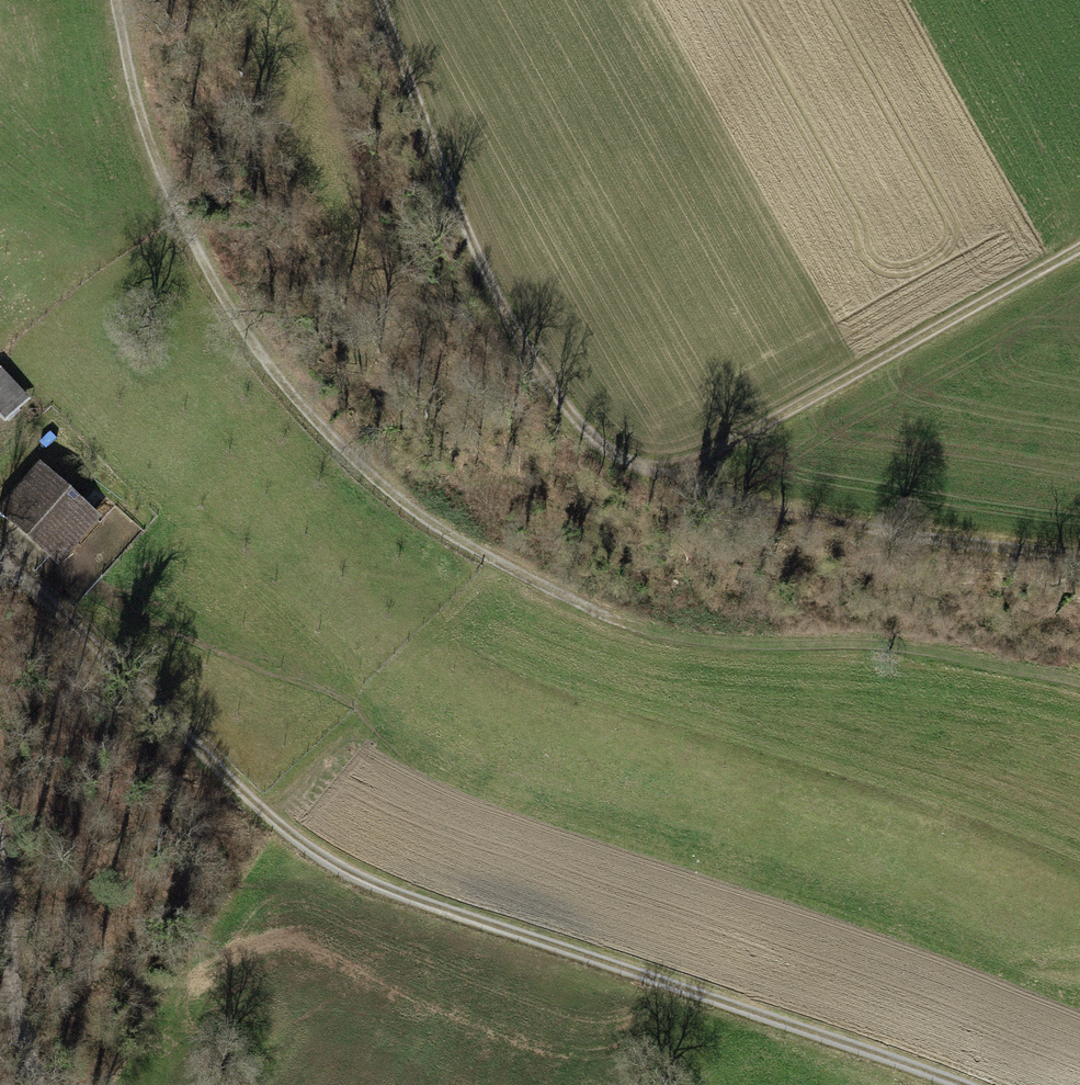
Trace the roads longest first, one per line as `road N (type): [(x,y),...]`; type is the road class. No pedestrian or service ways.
road 1 (track): [(954,1084),(371,887),(315,856),(251,803),(50,605),(0,571)]
road 2 (track): [(118,0),(138,87),(199,262),(271,373),(369,473),(452,537),(637,627),(686,636),(877,640)]
road 3 (track): [(1079,561),(805,516),(649,476),(612,454),(567,410),(520,343),(479,262),(383,0)]
road 4 (track): [(1079,247),(725,445),(649,476)]
road 5 (track): [(0,862),(21,1038),(39,1084)]
road 6 (track): [(1079,680),(877,640)]

